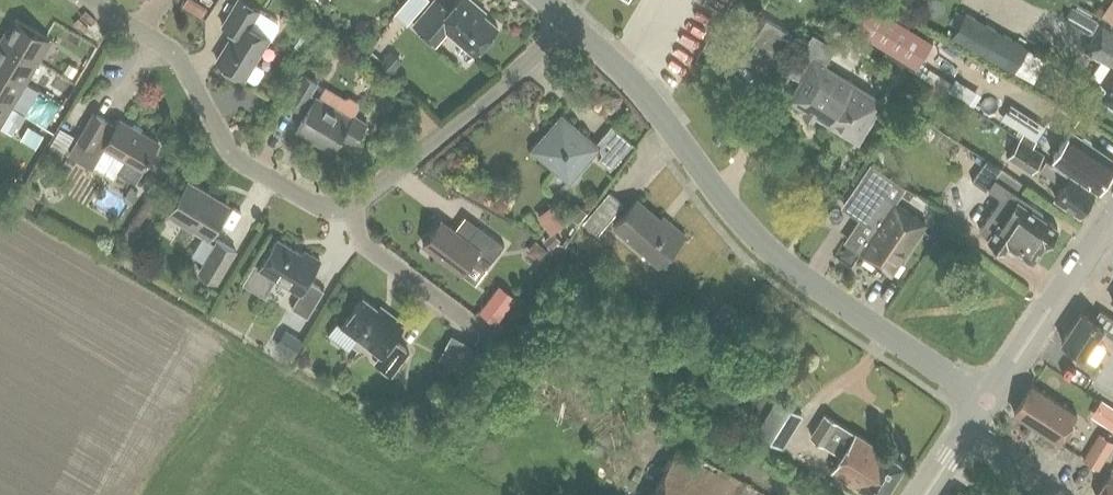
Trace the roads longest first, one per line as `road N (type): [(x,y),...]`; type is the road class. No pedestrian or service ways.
road 1 (residential): [(988,406),(780,262),(676,135),(572,26)]
road 2 (residential): [(350,206),(322,210),(233,156),(175,59),(82,0)]
road 3 (residential): [(572,26),(350,206)]
road 4 (secondary): [(988,406),(1112,224)]
road 5 (residential): [(486,335),(366,250),(350,206)]

